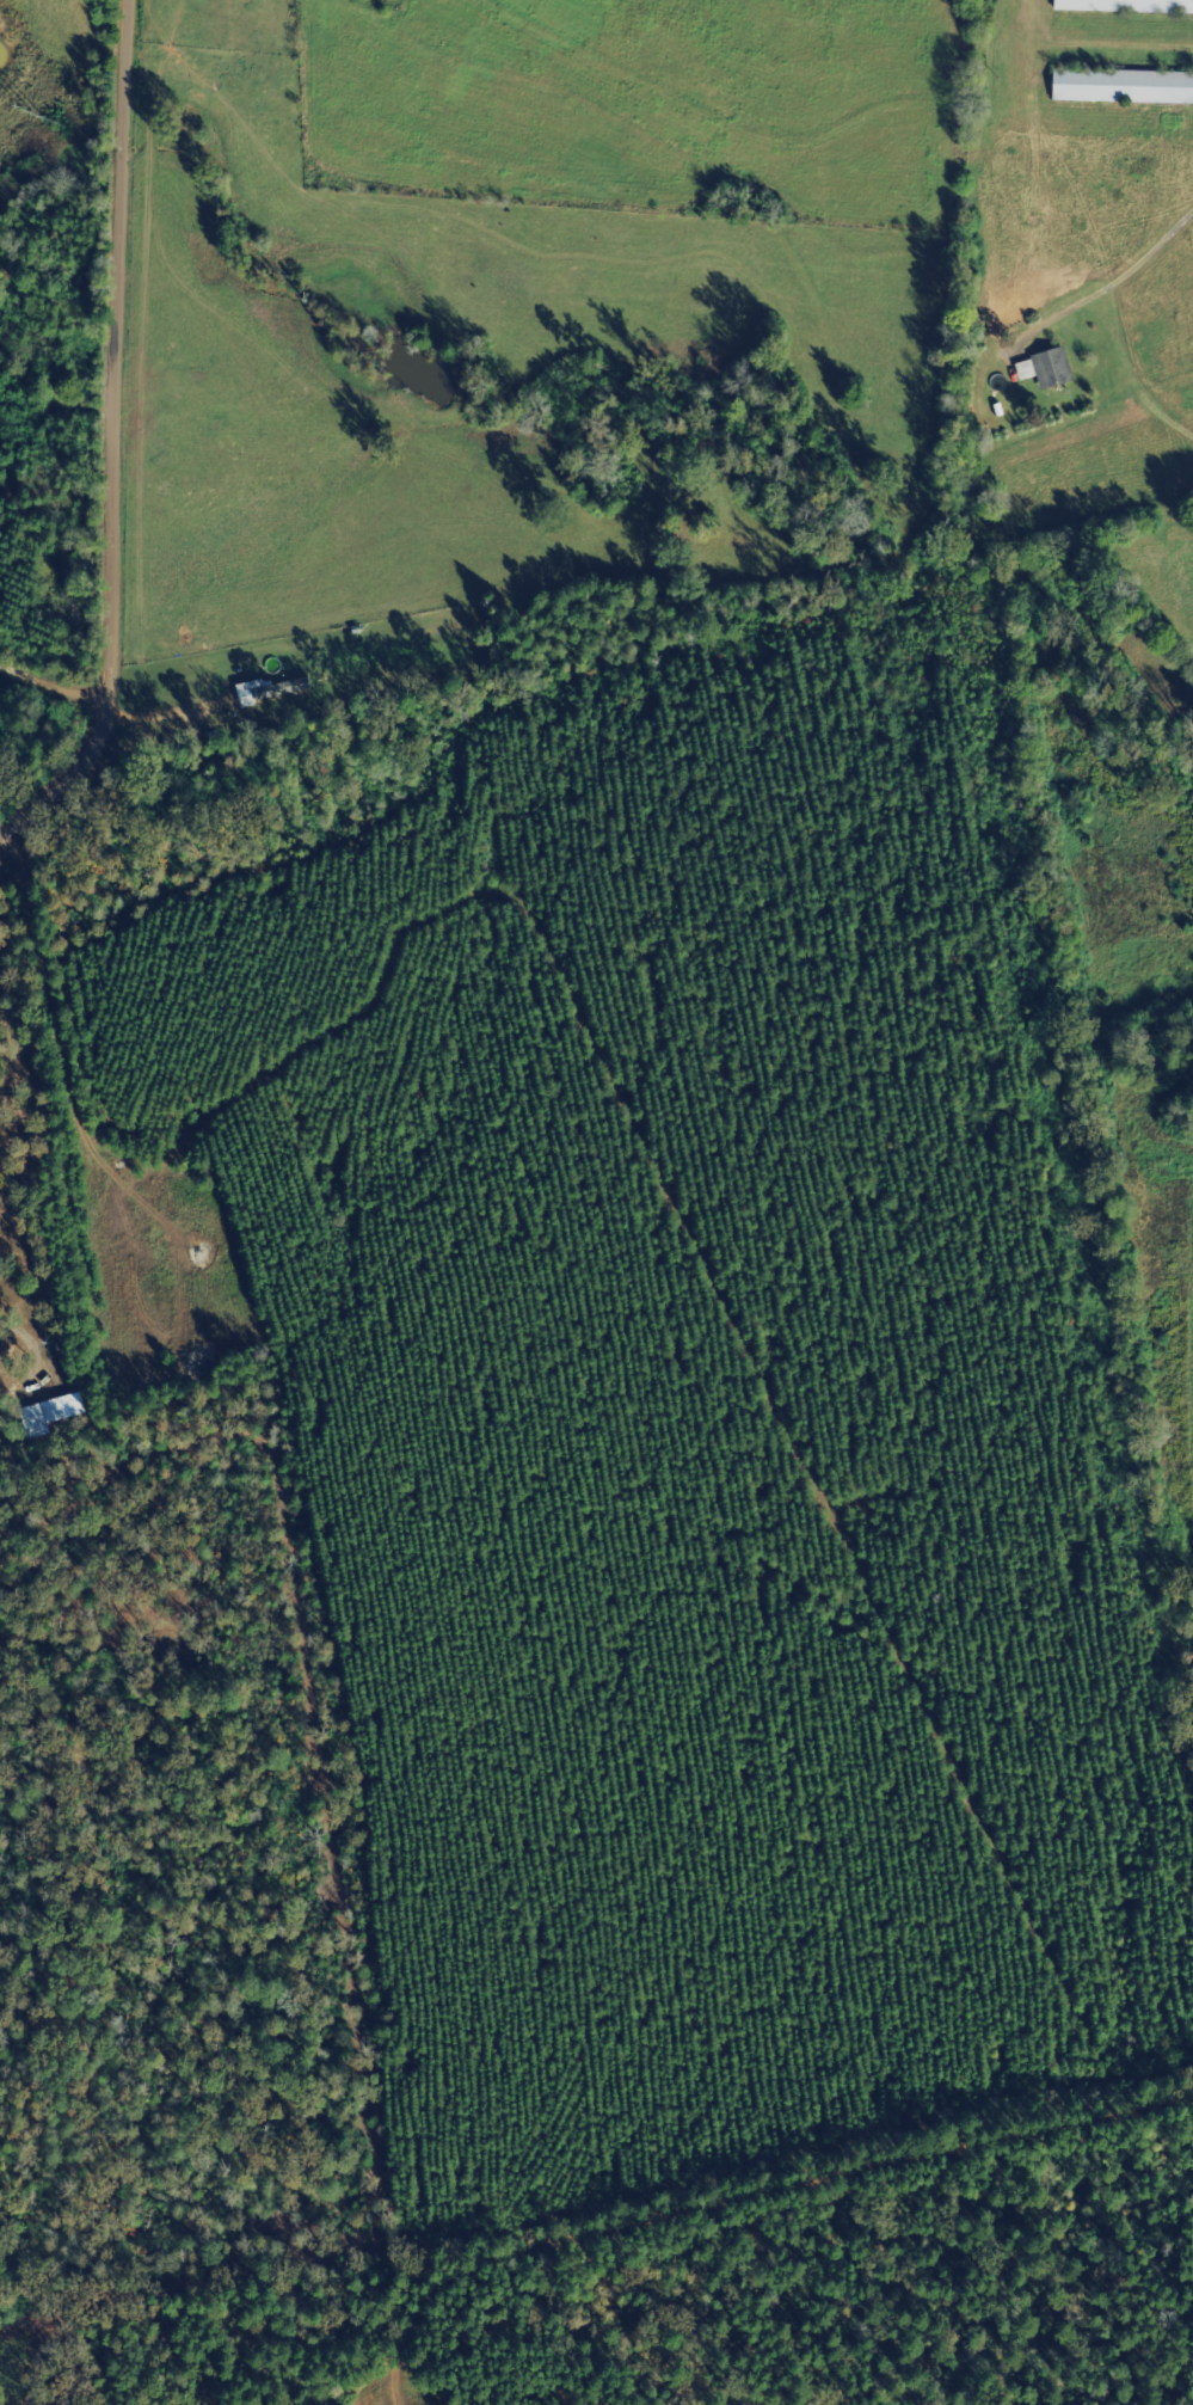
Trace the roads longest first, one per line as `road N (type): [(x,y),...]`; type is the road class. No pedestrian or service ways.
road 1 (residential): [(0,883),(57,824),(81,717),(97,0)]

